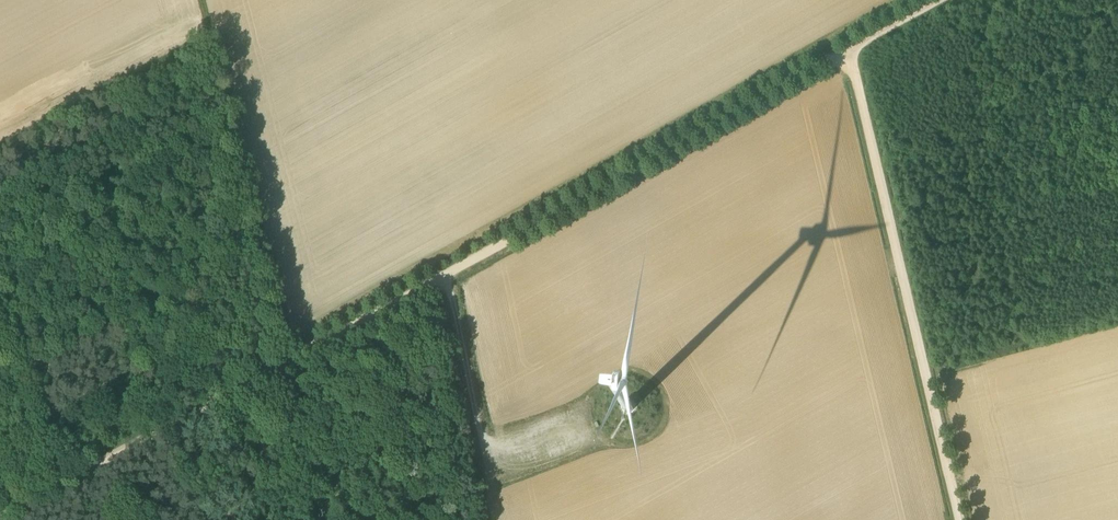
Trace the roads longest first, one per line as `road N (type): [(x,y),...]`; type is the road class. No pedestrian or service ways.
road 1 (track): [(856,49),(6,514)]
road 2 (track): [(849,52),(959,519)]
road 3 (track): [(443,274),(485,440),(513,449),(532,444)]

